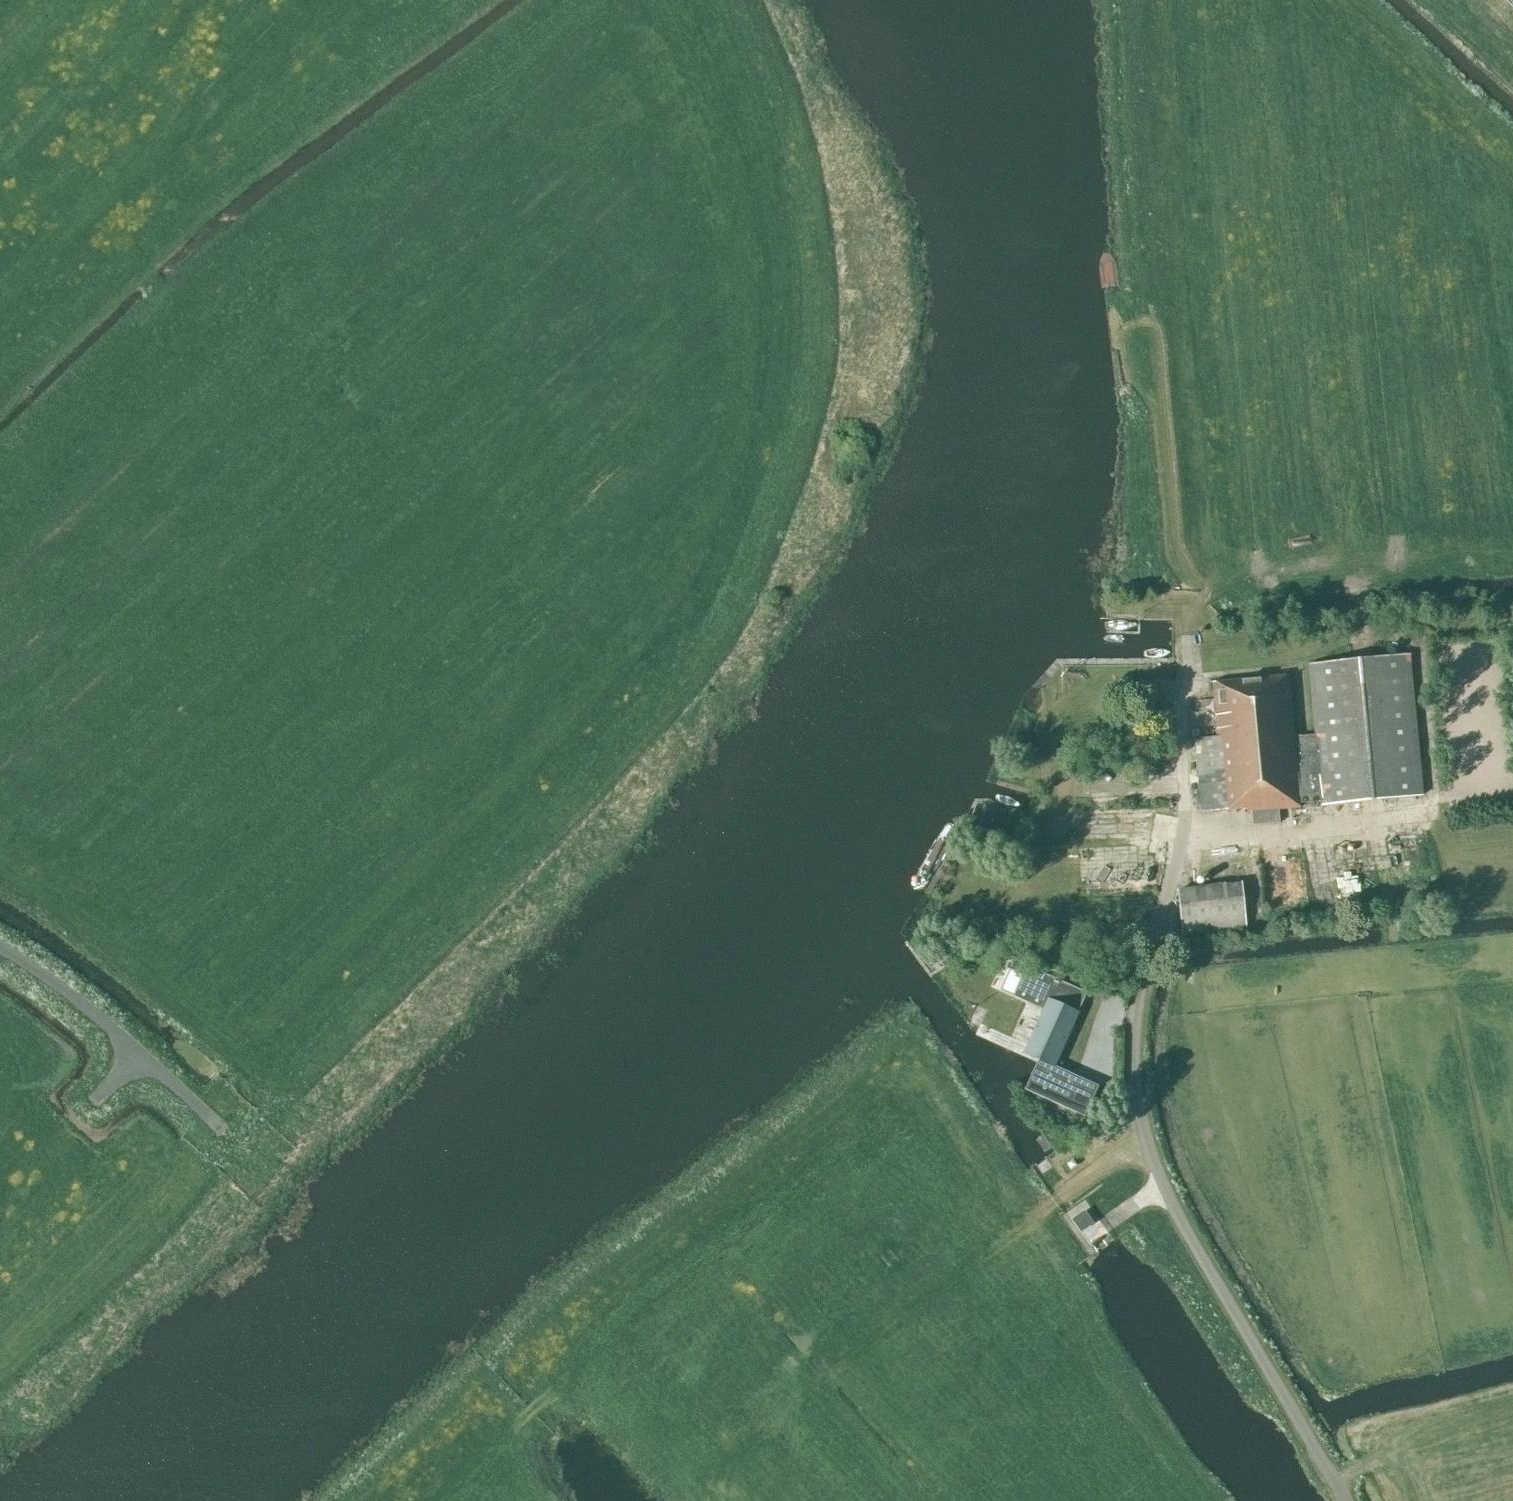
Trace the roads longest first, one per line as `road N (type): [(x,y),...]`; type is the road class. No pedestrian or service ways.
road 1 (unclassified): [(1346,1500),(1175,1212),(1153,1160),(1134,1071),(1147,955)]
road 2 (unclassified): [(140,1056),(0,950)]

